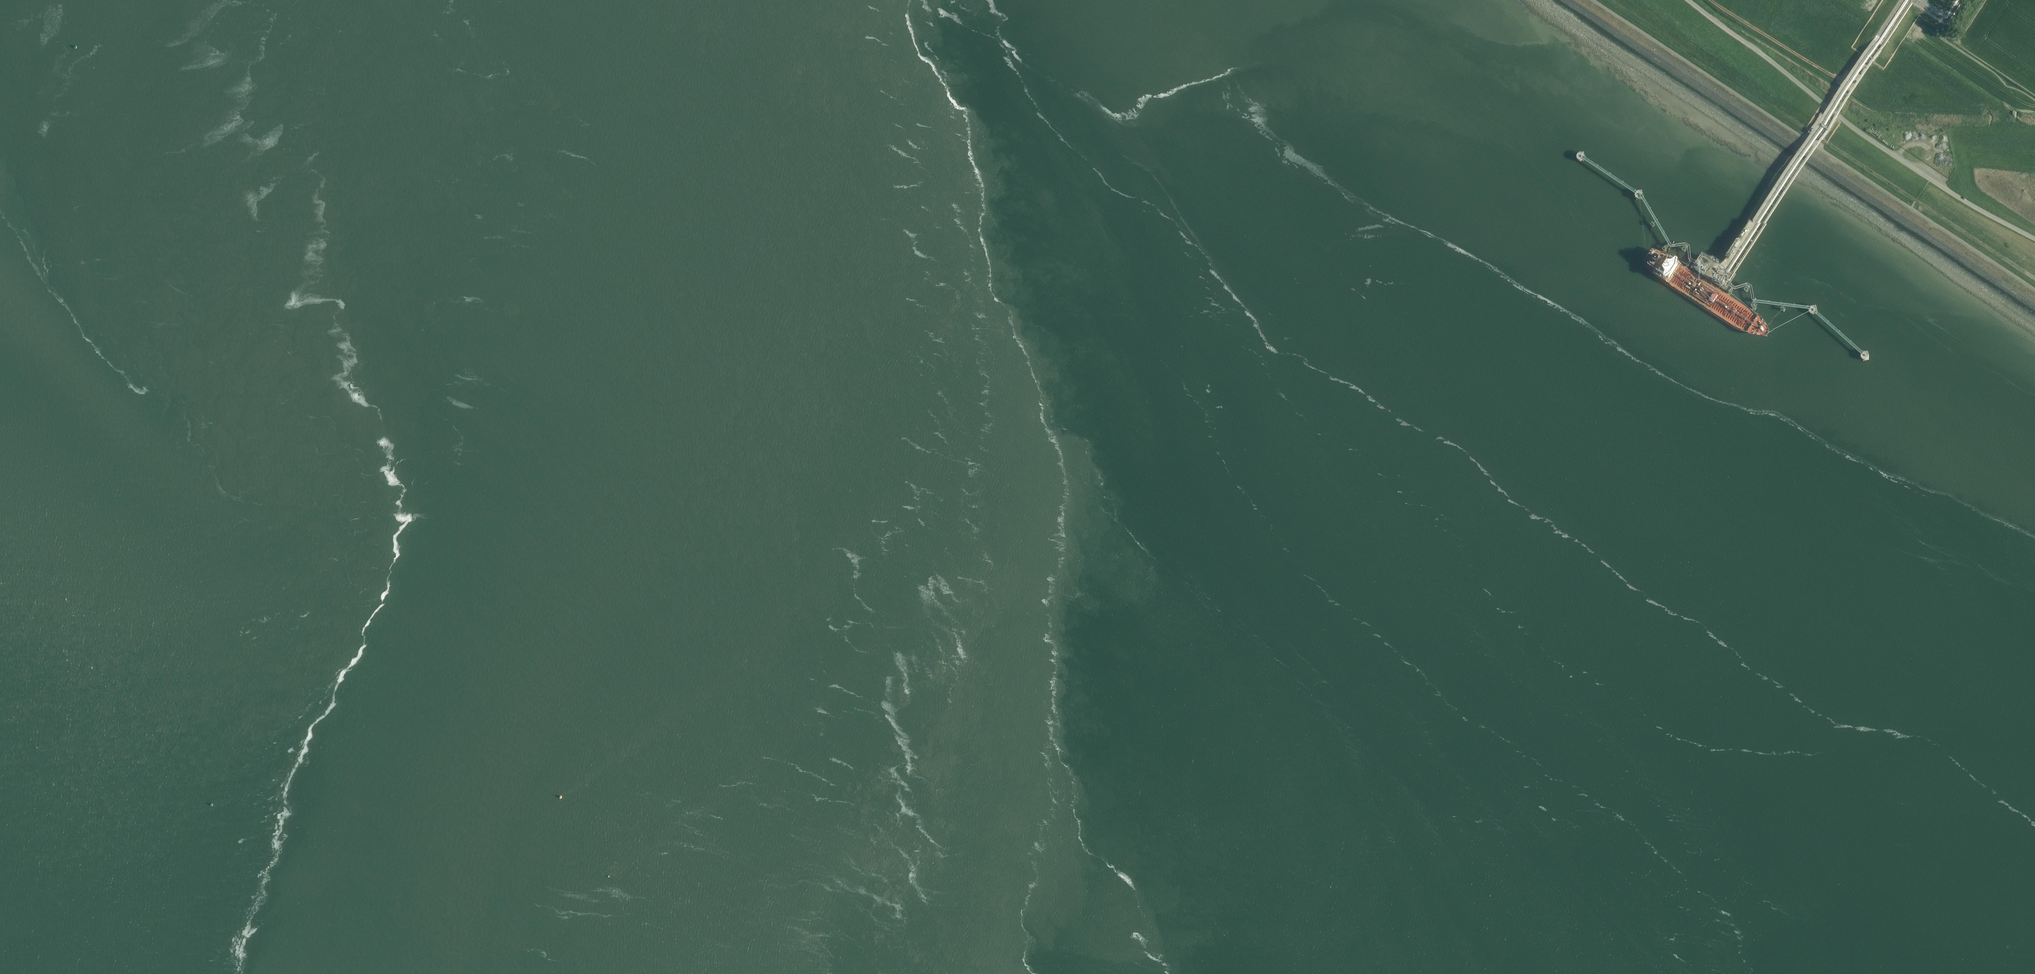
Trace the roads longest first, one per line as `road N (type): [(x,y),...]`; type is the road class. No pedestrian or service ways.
road 1 (unclassified): [(2034,239),(1841,119),(1689,0)]

